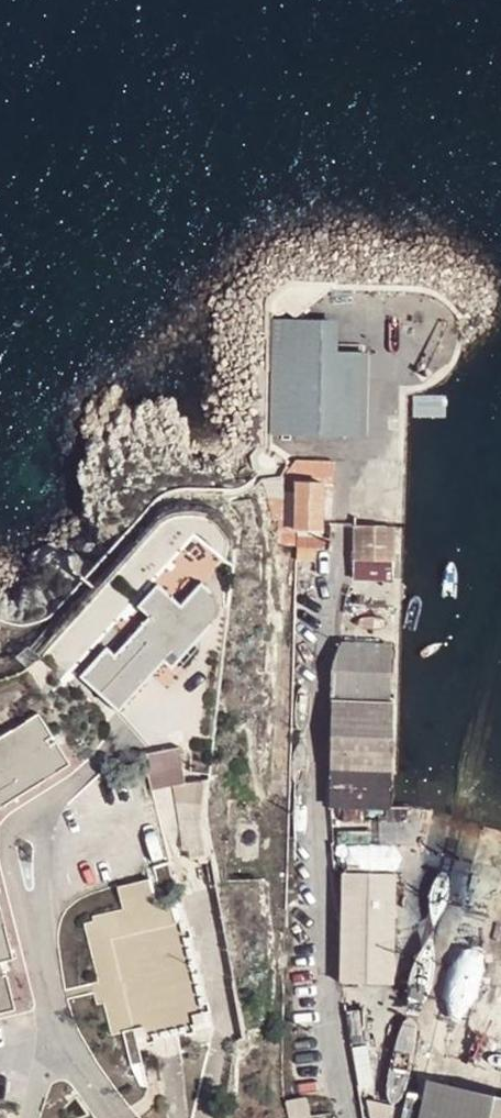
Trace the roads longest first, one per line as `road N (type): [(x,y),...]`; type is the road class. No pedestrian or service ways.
road 1 (residential): [(349,1117),(317,863),(321,660),(336,608),(340,542)]

